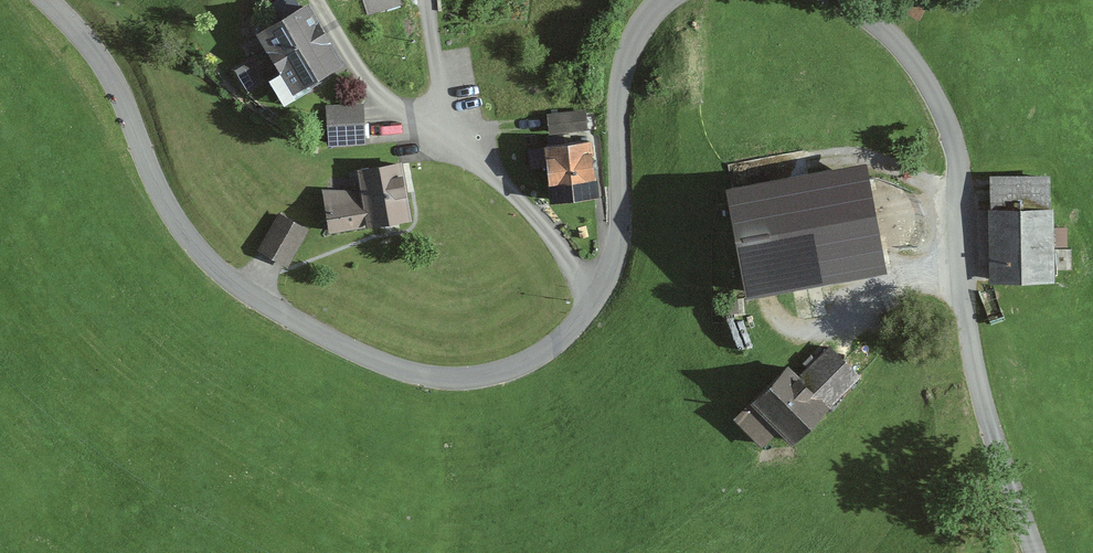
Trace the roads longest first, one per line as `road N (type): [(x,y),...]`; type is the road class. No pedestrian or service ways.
road 1 (unclassified): [(37,0),(81,40),(118,100),(152,194),(213,270),(359,355),(447,379),(536,364),(584,312),(617,194),(617,70),(638,24),(661,0)]
road 2 (unclassified): [(838,0),(927,84),(957,163),(962,288),(985,419),(1033,552)]

